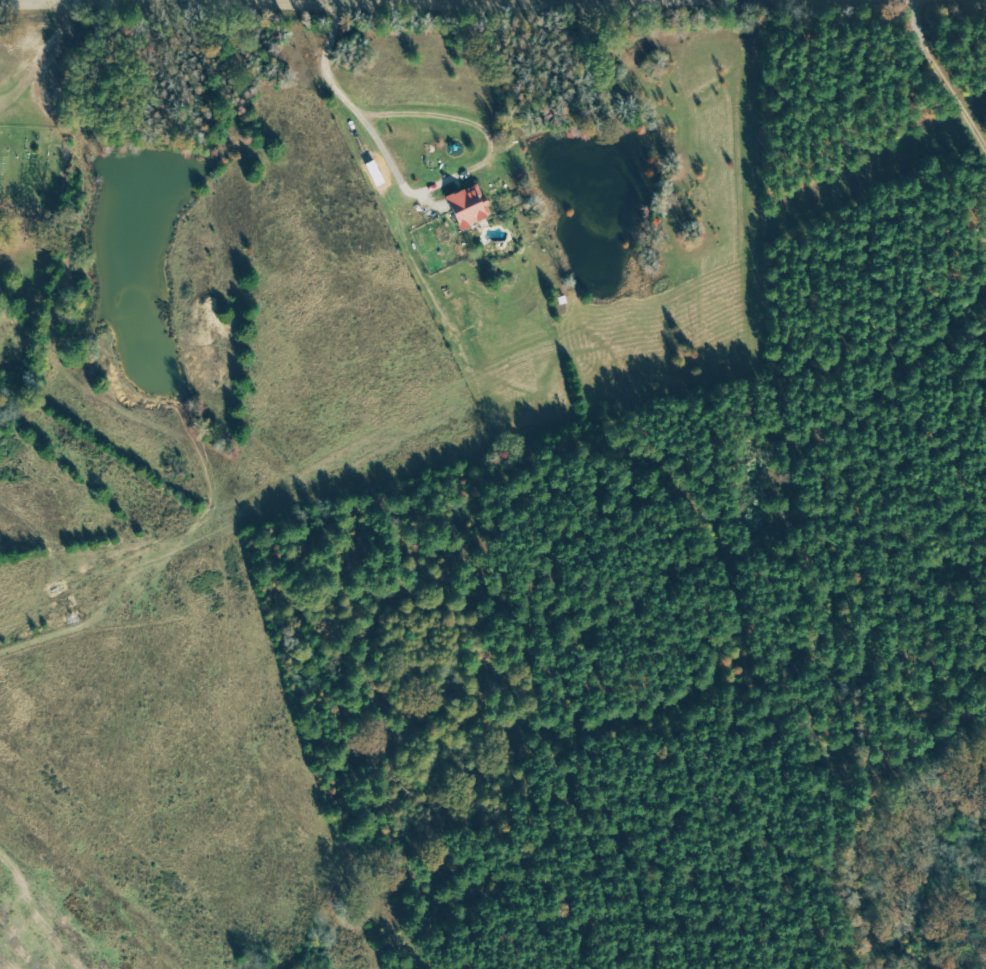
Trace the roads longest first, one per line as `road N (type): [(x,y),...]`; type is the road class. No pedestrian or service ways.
road 1 (residential): [(0,3),(985,0)]

